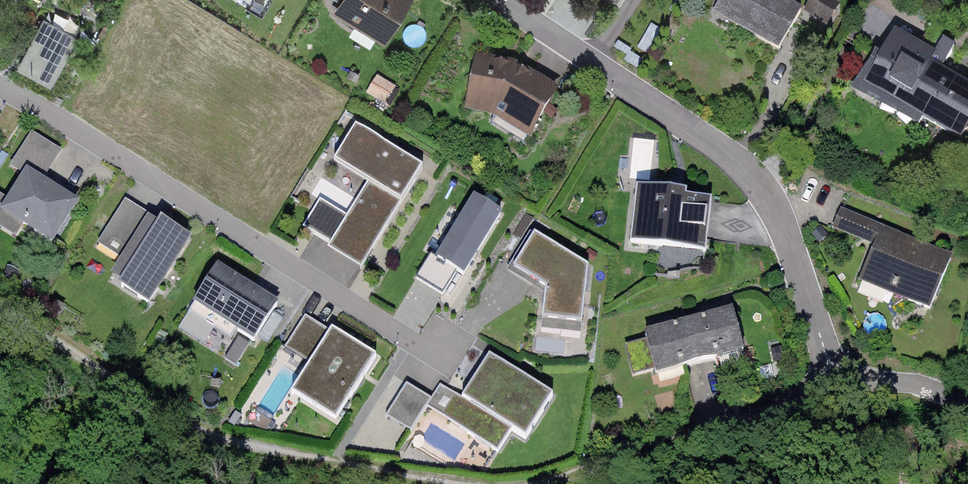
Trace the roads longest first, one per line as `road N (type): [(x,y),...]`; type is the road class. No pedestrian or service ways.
road 1 (residential): [(485,0),(735,162),(773,202),(835,384)]
road 2 (residential): [(0,88),(442,356)]
road 3 (track): [(0,303),(223,436),(431,483)]
road 4 (residential): [(602,463),(835,384)]
road 5 (residential): [(835,384),(884,380),(967,402)]

